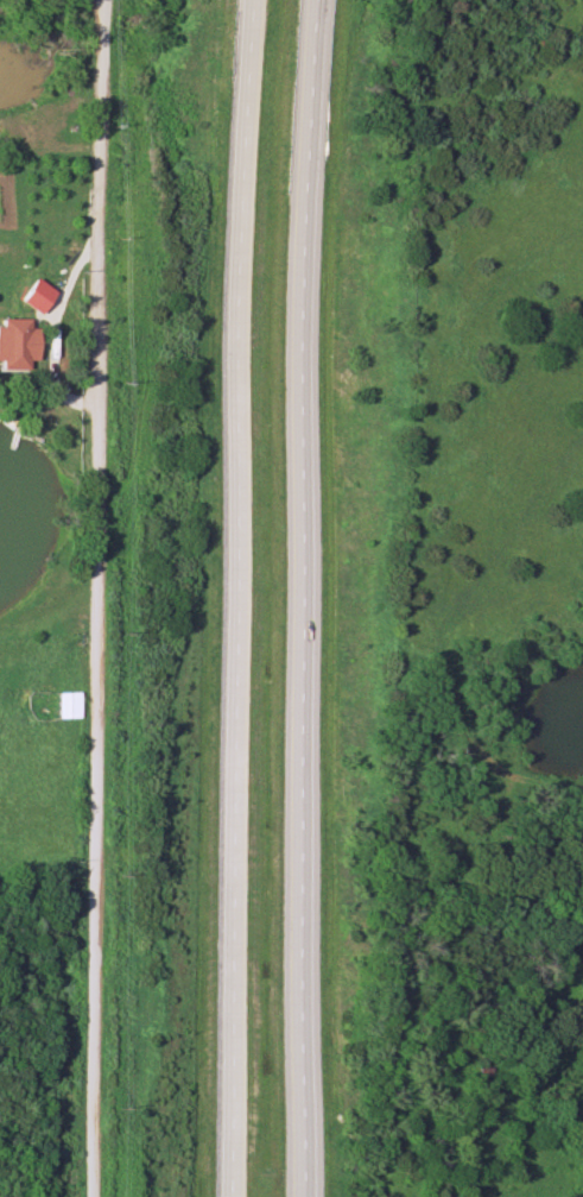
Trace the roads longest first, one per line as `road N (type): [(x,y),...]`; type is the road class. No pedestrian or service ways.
road 1 (residential): [(95,1196),(103,82),(101,15),(91,0)]
road 2 (motorway): [(306,1196),(312,0)]
road 3 (motorway): [(246,0),(241,1196)]

